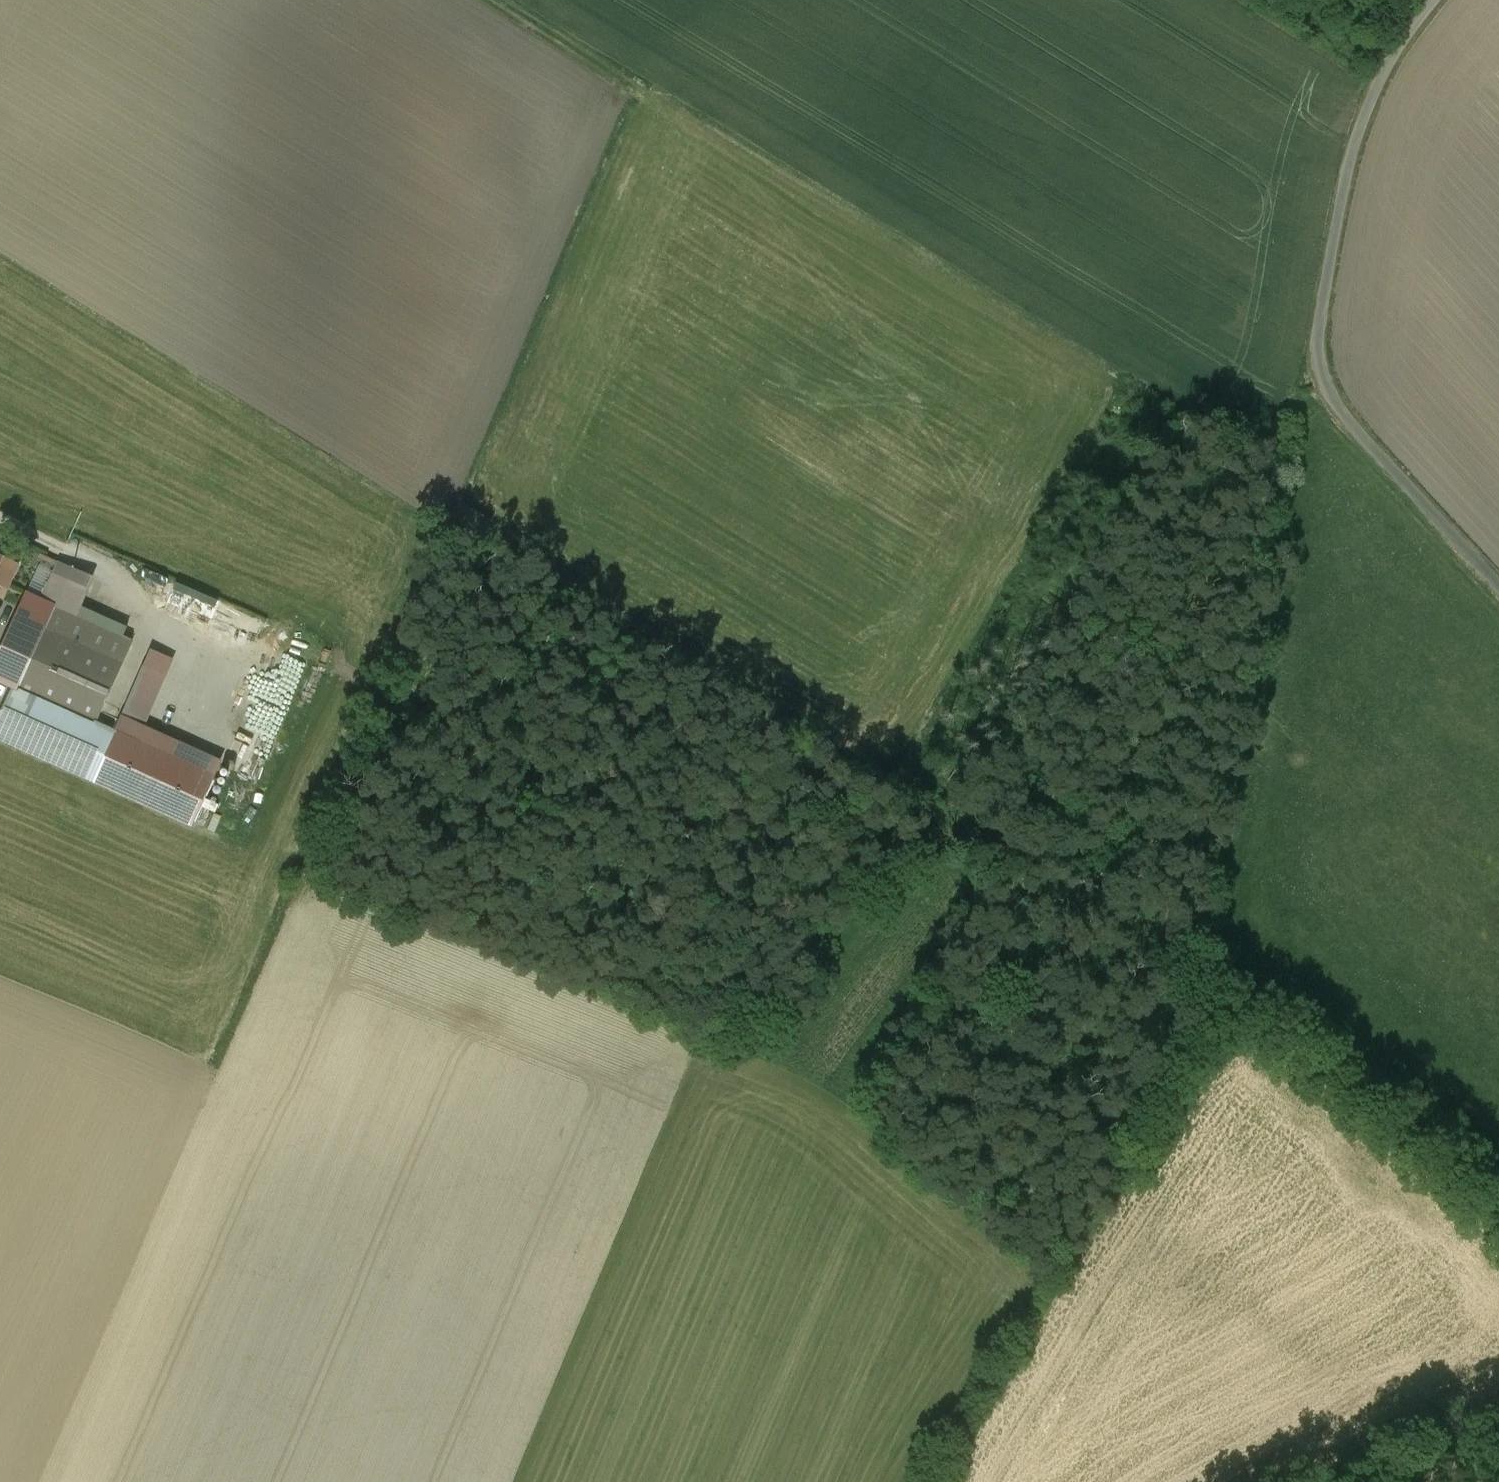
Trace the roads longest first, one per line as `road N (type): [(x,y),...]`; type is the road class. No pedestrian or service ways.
road 1 (track): [(494,0),(638,91)]

